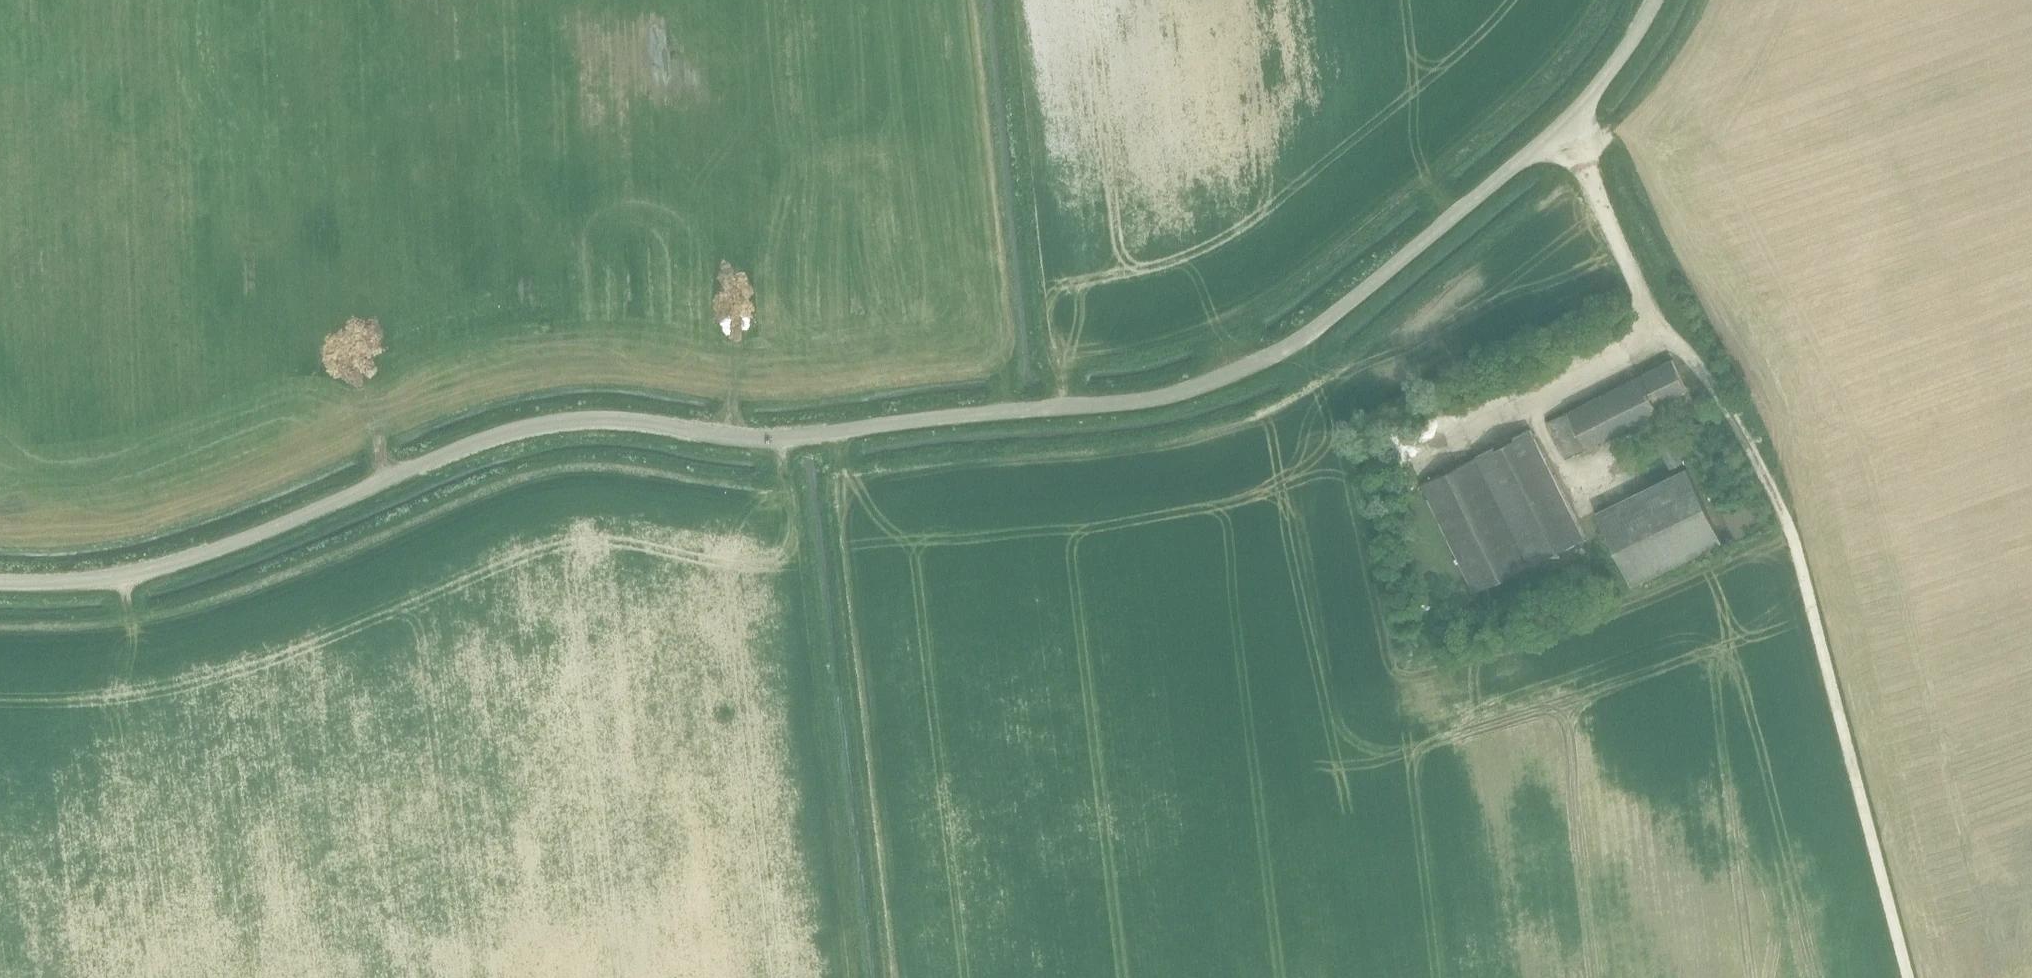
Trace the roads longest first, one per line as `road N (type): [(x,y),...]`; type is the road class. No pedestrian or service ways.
road 1 (unclassified): [(0,574),(63,577),(175,561),(379,489),(494,434),(561,422),(678,428),(886,423),(1169,398),(1263,365),(1362,302),(1575,126),(1659,0)]

